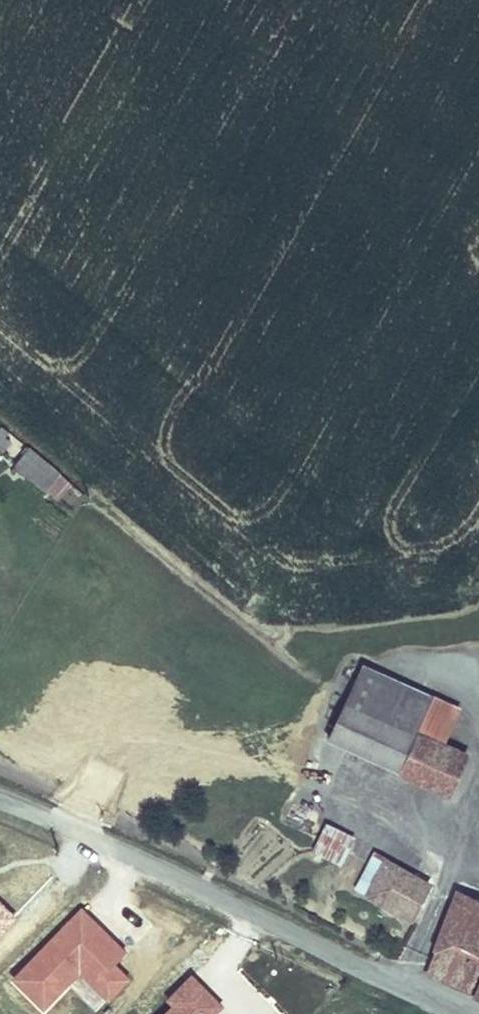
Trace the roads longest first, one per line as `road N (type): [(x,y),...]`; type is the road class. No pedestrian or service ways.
road 1 (tertiary): [(466,1013),(0,802)]

